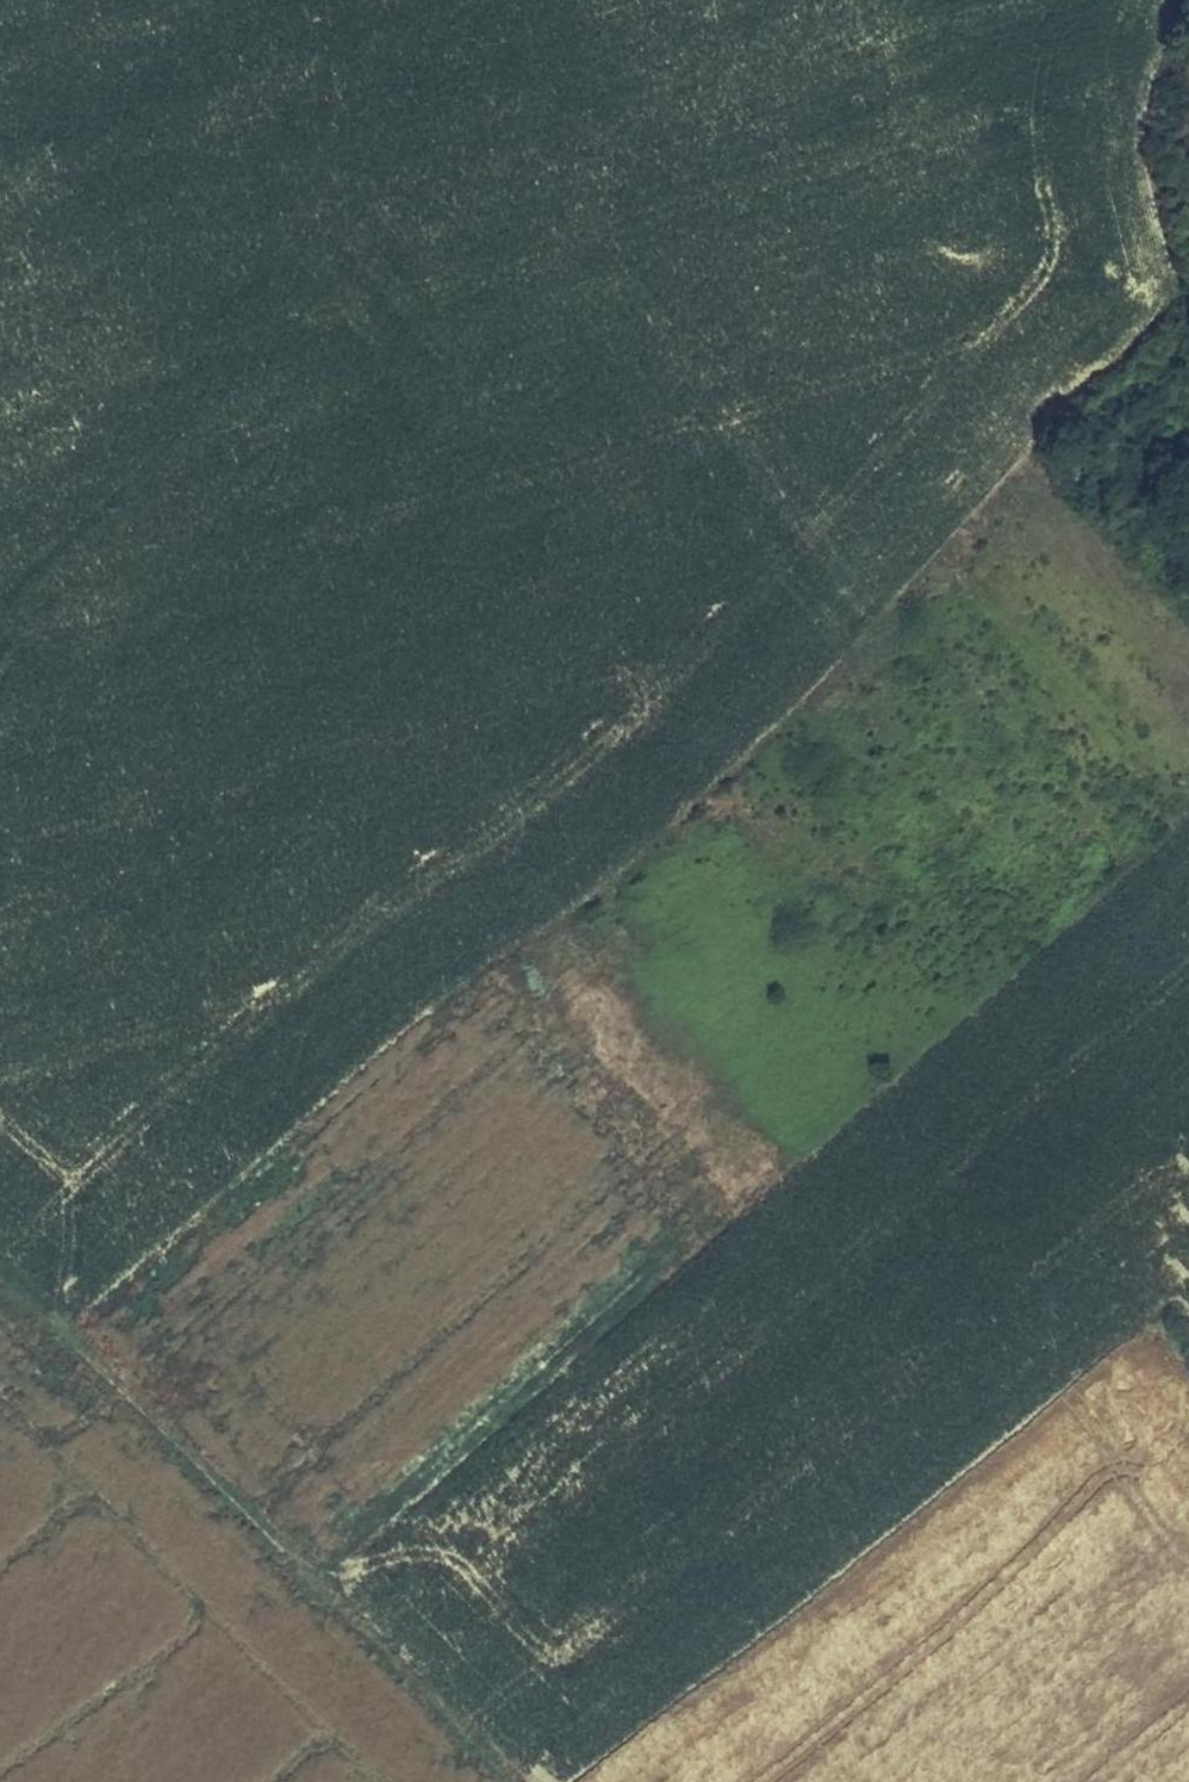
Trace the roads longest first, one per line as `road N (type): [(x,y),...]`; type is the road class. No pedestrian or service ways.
road 1 (track): [(0,1273),(28,1290),(526,1781)]
road 2 (track): [(597,1781),(1155,1316)]

